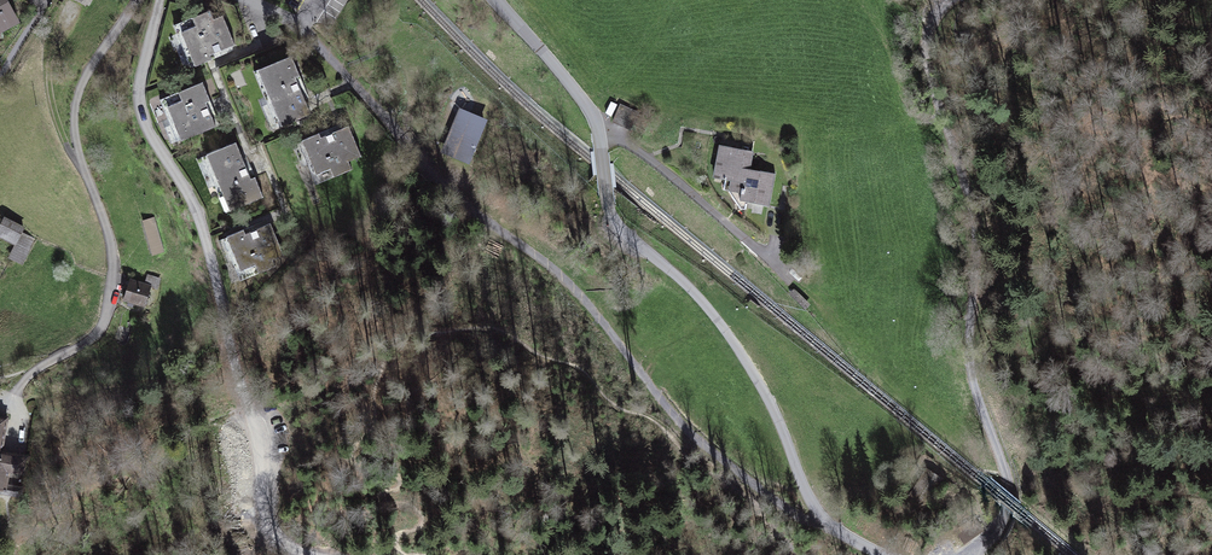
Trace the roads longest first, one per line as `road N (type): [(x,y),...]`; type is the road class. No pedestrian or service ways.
road 1 (track): [(162,0),(139,93),(146,131),(200,220),(213,257),(256,496),(270,527),(316,554)]
road 2 (track): [(955,0),(934,17),(937,69),(969,199),(972,378),(1009,499),(1002,523),(967,554)]
road 3 (track): [(807,516),(719,458),(577,291),(436,179)]
road 4 (unclassified): [(604,154),(621,234),(704,305),(763,382),(812,496),(807,516)]
road 5 (residential): [(436,179),(301,25),(249,0)]
road 6 (residential): [(498,0),(584,99),(604,154)]

